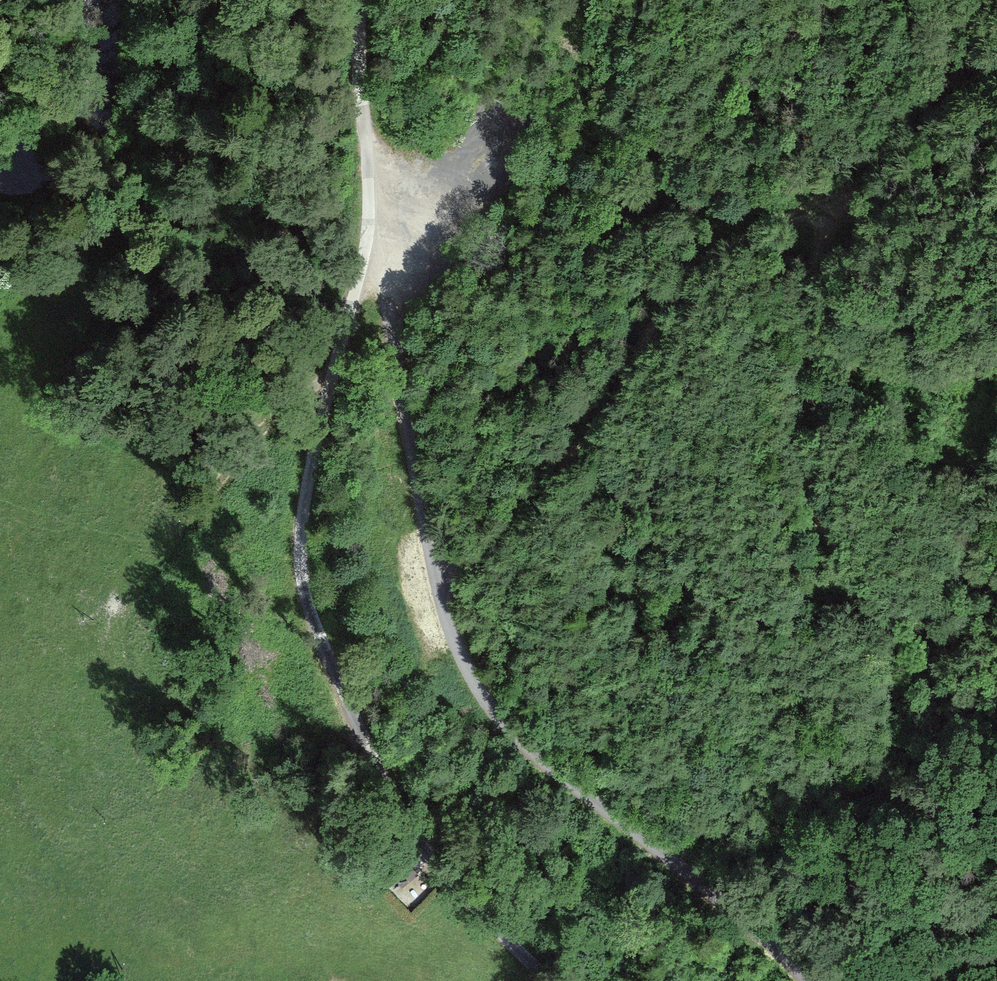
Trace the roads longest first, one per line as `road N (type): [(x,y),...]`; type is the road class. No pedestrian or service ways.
road 1 (track): [(375,224),(442,590),(467,672),(513,736),(810,980)]
road 2 (track): [(547,980),(472,903),(400,810),(307,601),(305,499),(375,224)]
road 3 (track): [(442,590),(605,417),(637,357),(713,256),(774,221),(830,208)]
road 4 (track): [(830,208),(816,253),(799,445),(815,507),(840,554)]
road 5 (track): [(362,0),(375,224)]
road 6 (track): [(830,208),(955,100),(996,75)]

